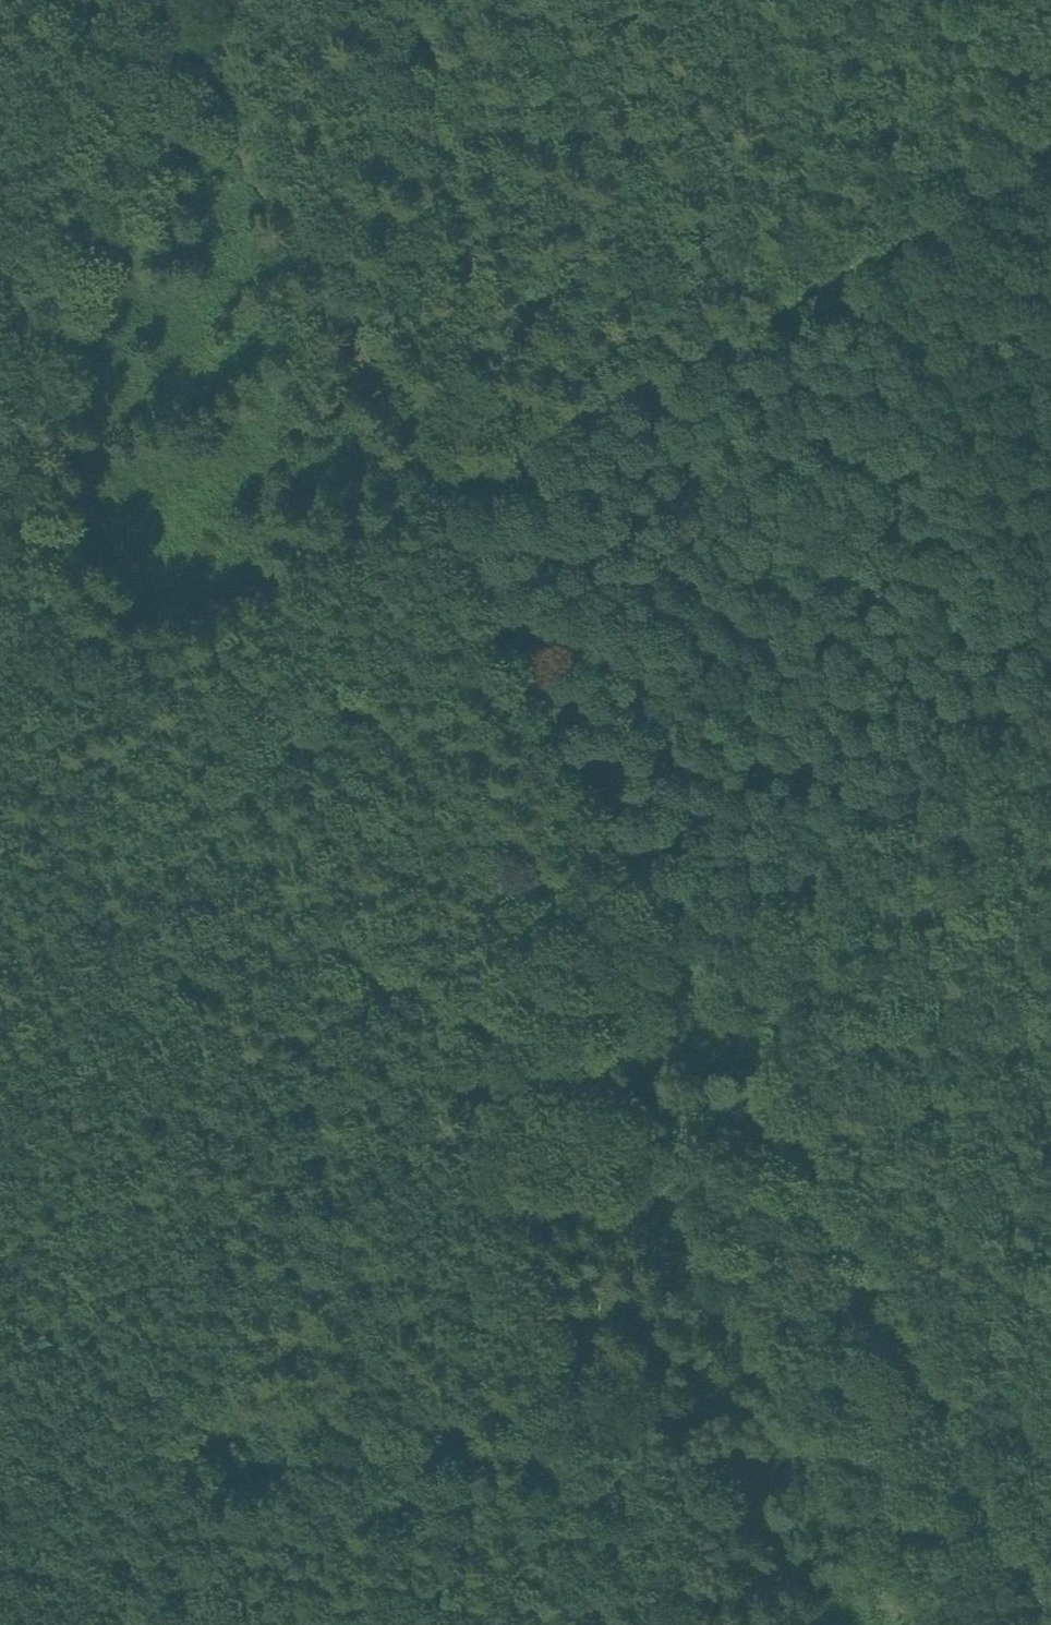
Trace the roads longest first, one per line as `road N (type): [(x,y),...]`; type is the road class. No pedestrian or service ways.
road 1 (track): [(1050,1624),(438,491)]
road 2 (track): [(438,491),(1050,162)]
road 3 (track): [(438,491),(170,0)]
road 4 (track): [(0,727),(438,491)]

